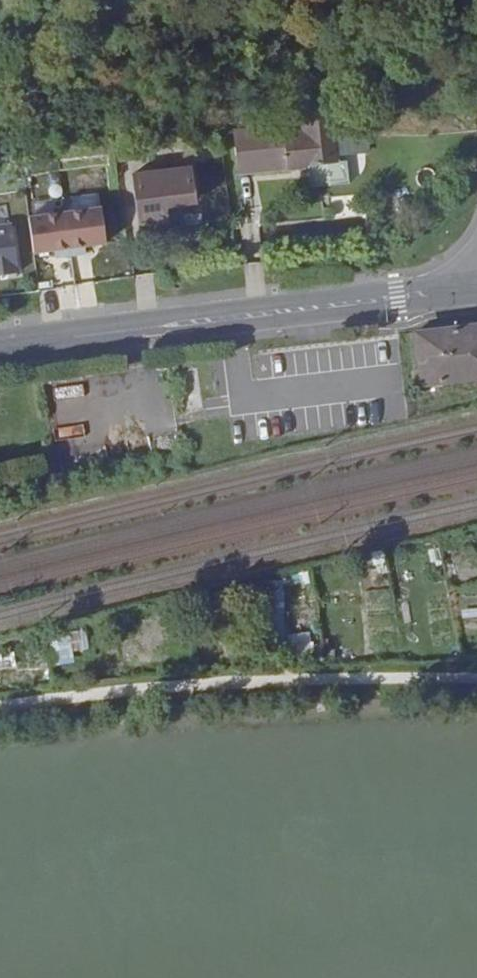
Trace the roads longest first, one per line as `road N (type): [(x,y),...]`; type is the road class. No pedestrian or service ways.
road 1 (secondary): [(0,344),(476,287)]

